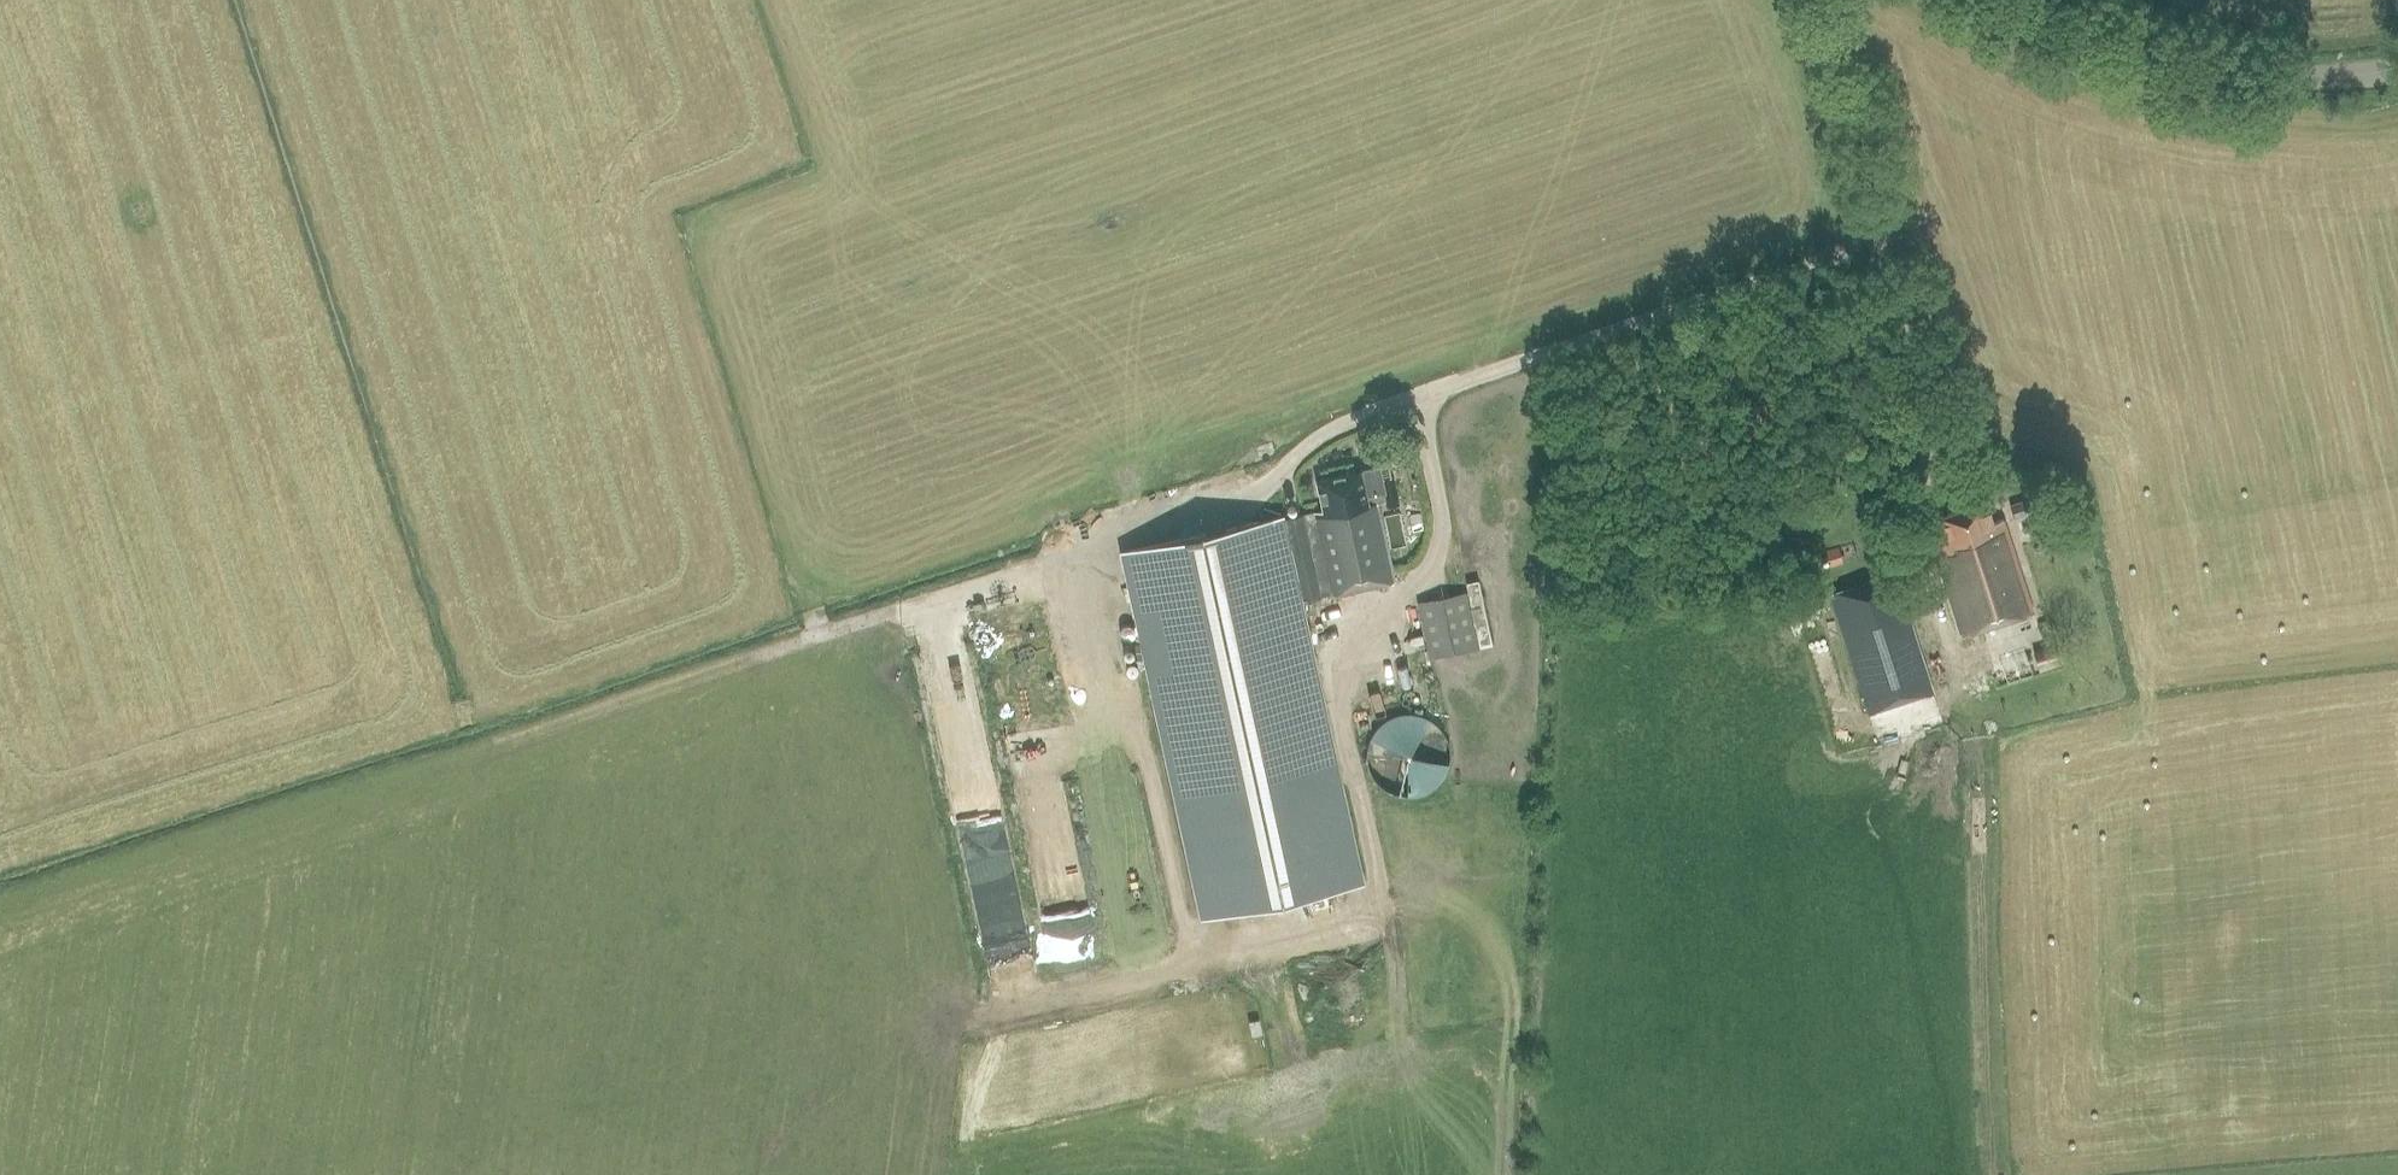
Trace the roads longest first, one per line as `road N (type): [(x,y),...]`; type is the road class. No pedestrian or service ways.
road 1 (tertiary): [(2397,69),(2313,78),(2202,71),(2093,46),(1987,0)]

